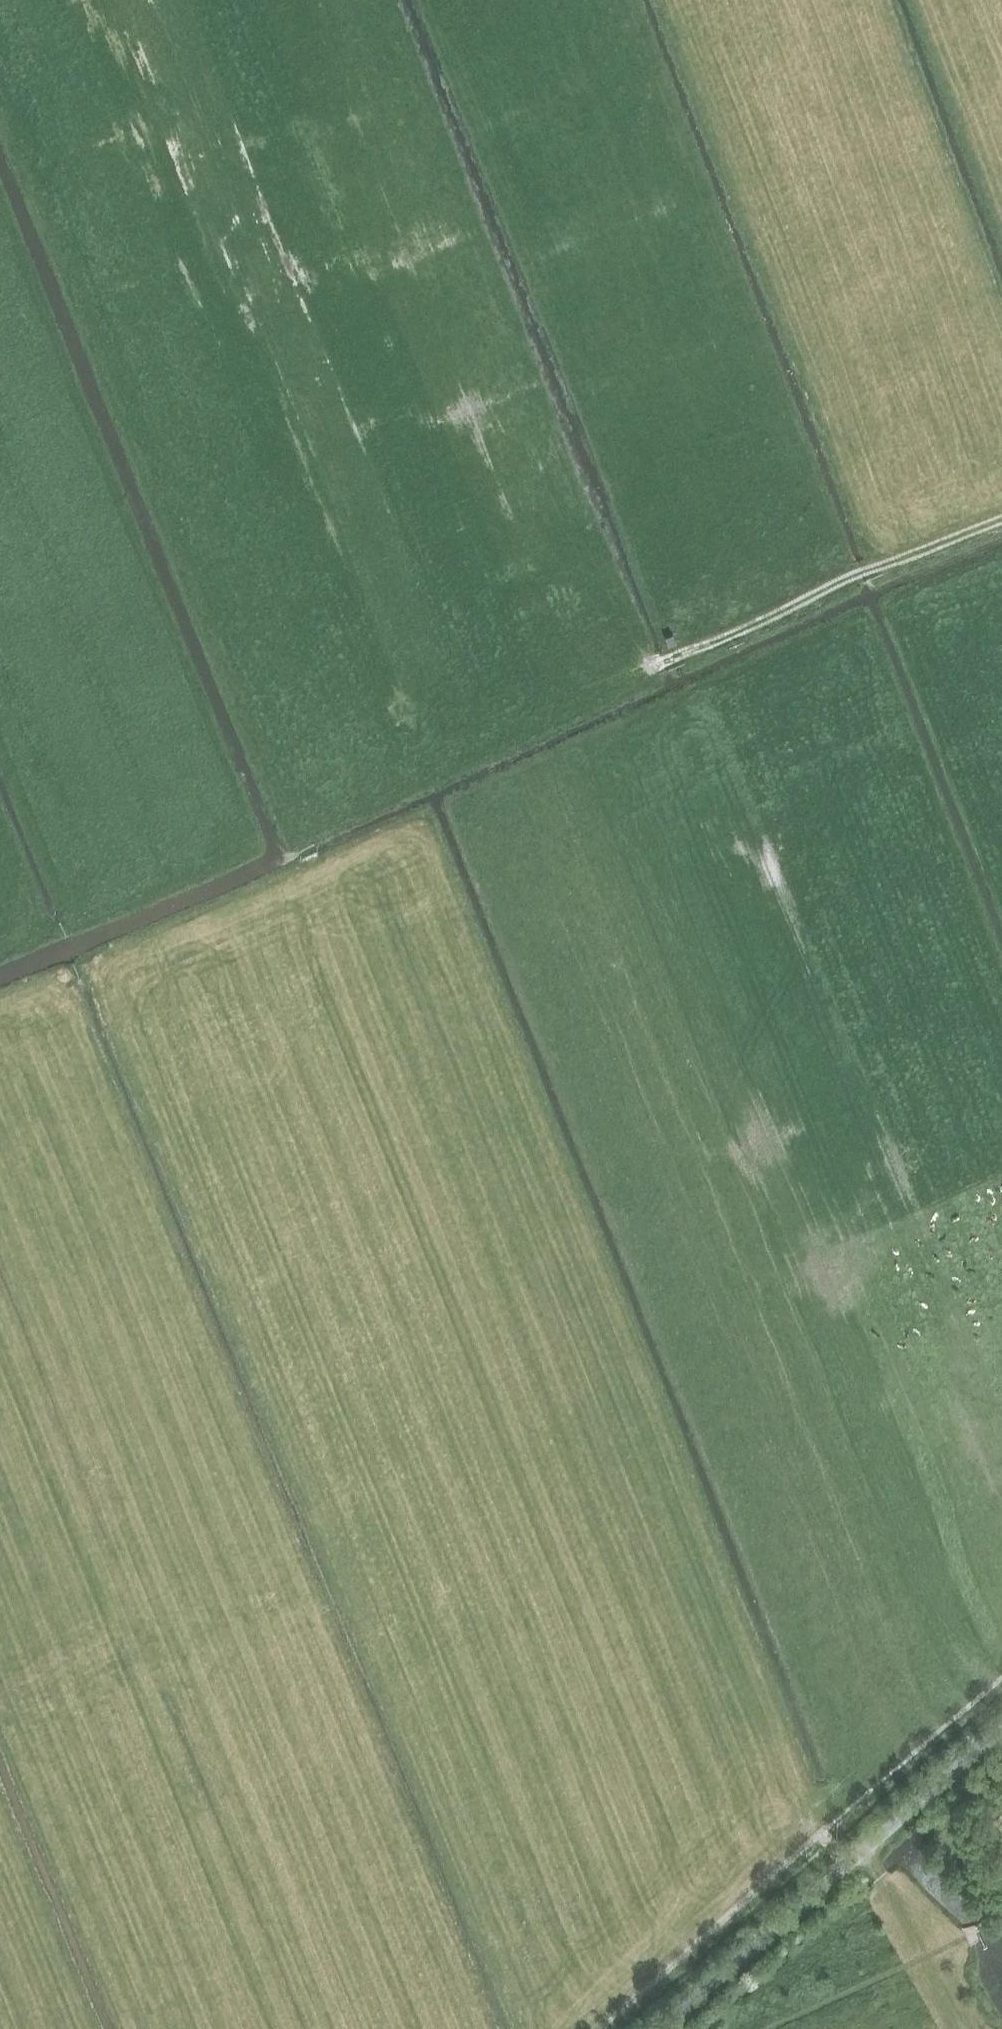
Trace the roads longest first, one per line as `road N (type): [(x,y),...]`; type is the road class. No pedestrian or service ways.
road 1 (unclassified): [(658,2028),(1001,1724)]

